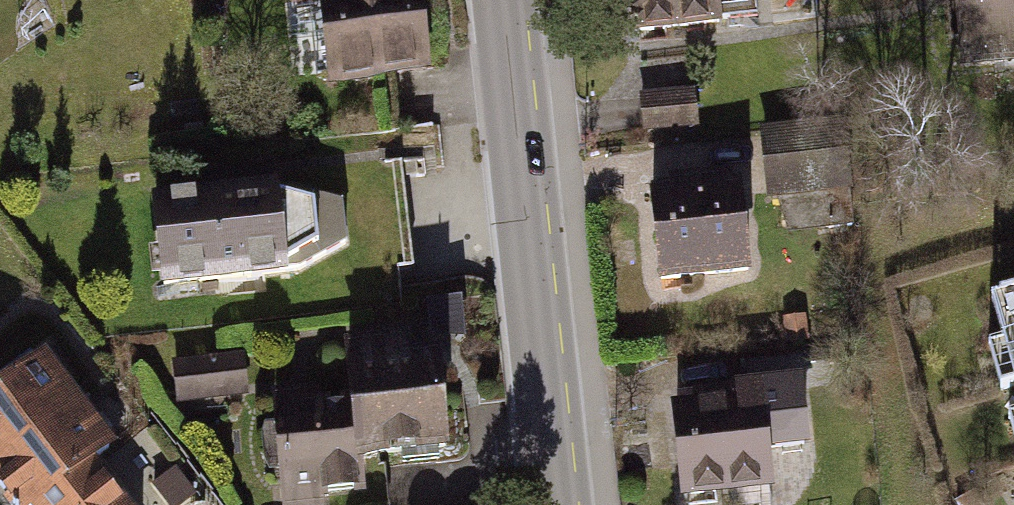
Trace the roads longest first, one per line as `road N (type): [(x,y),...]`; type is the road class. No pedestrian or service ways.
road 1 (tertiary): [(506,0),(559,504)]

